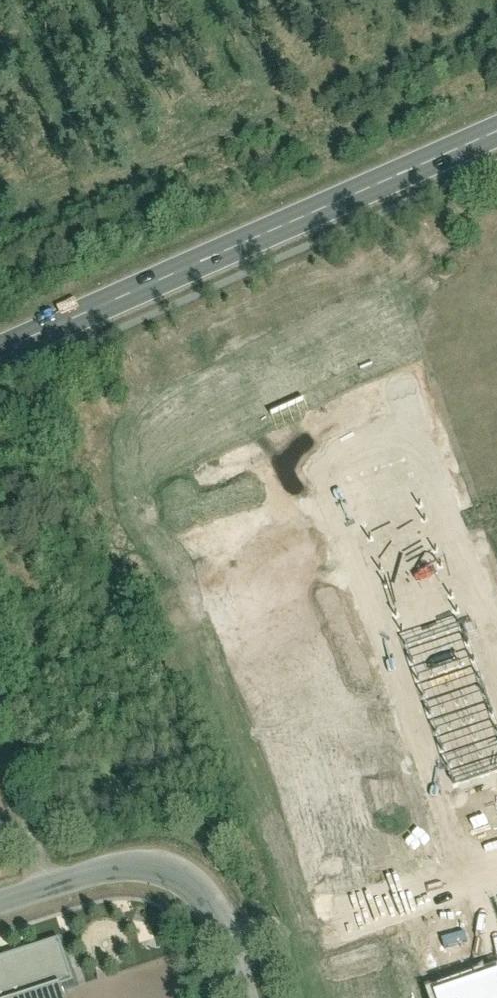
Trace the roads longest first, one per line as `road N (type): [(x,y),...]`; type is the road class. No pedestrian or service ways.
road 1 (primary): [(496,137),(0,355)]
road 2 (unclassified): [(249,997),(219,907),(194,881),(149,865),(50,883)]

